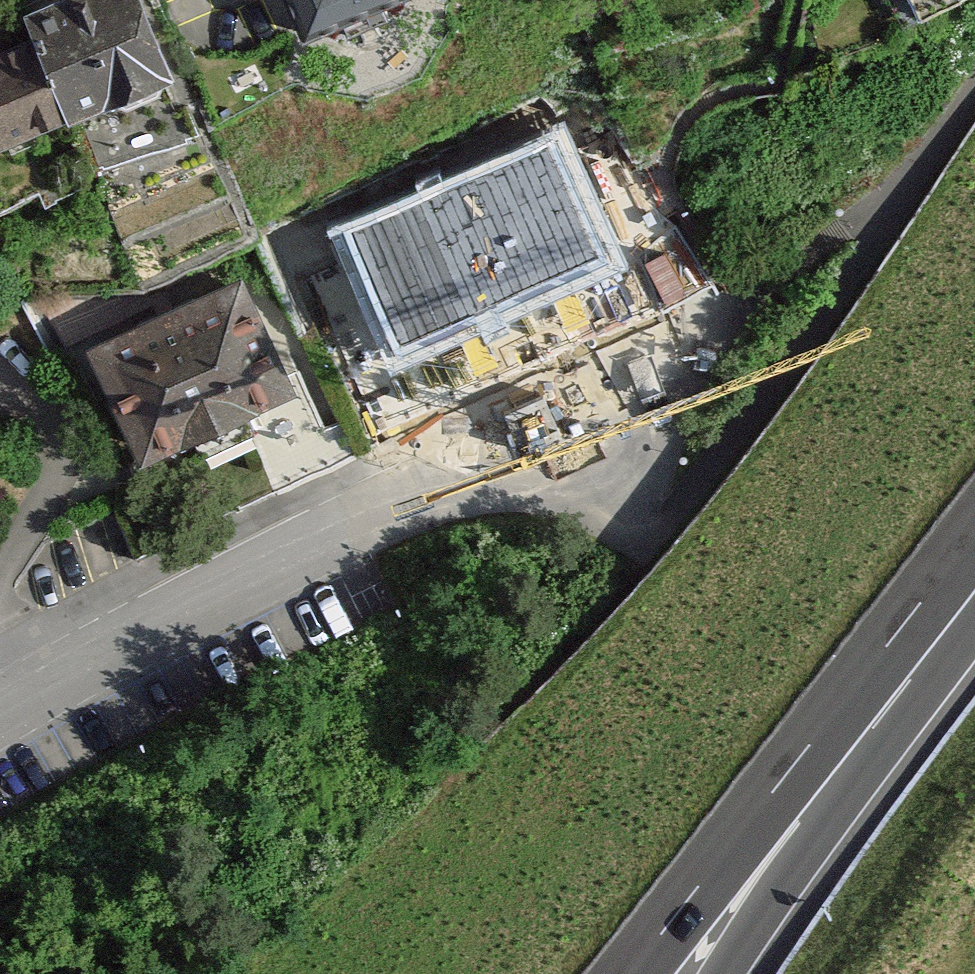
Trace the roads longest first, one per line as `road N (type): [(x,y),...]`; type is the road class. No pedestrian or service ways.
road 1 (residential): [(728,298),(707,350),(0,720)]
road 2 (motorway): [(783,601),(300,973)]
road 3 (motorway): [(629,973),(974,535)]
road 4 (motorway): [(718,973),(974,542)]
road 5 (motorway): [(783,601),(496,973)]
road 6 (motorway): [(974,320),(783,601)]
road 7 (residential): [(0,567),(44,477),(0,420)]

